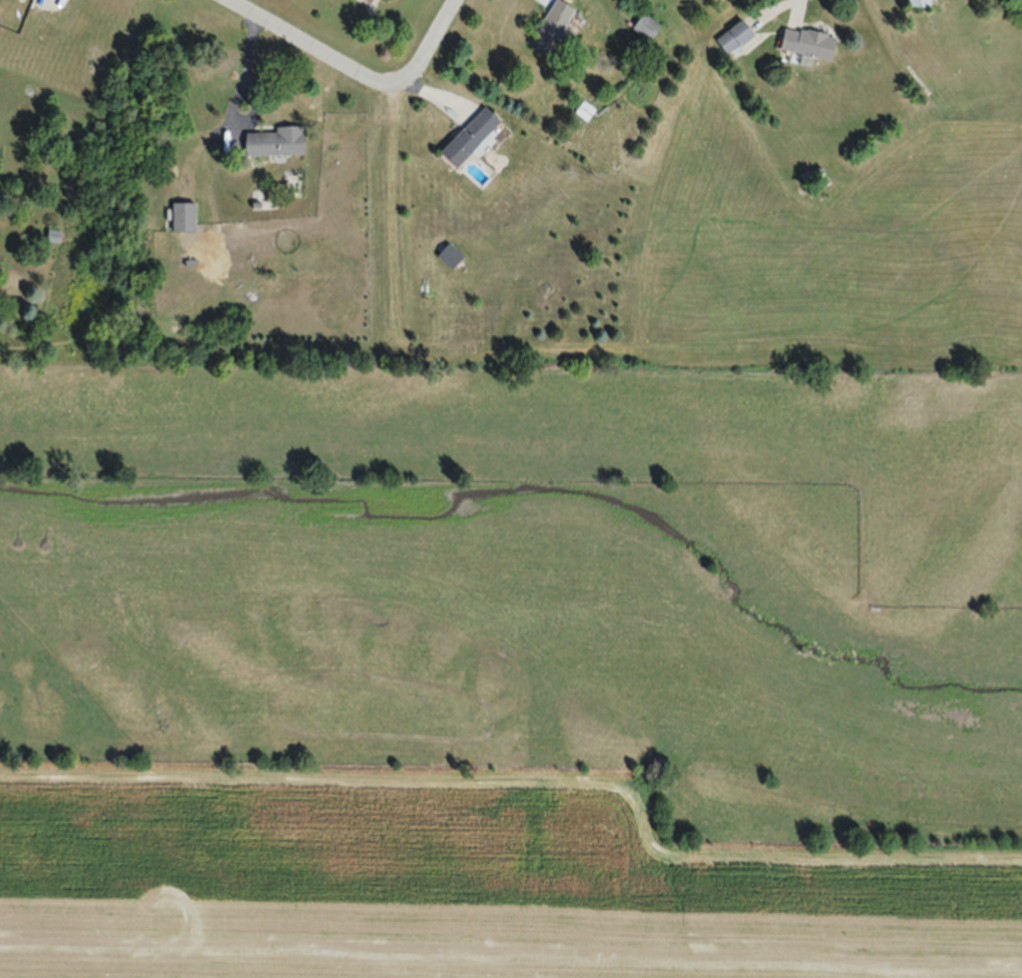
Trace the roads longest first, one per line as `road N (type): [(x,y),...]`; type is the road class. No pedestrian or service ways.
road 1 (residential): [(212,0),(349,77),(395,86)]

